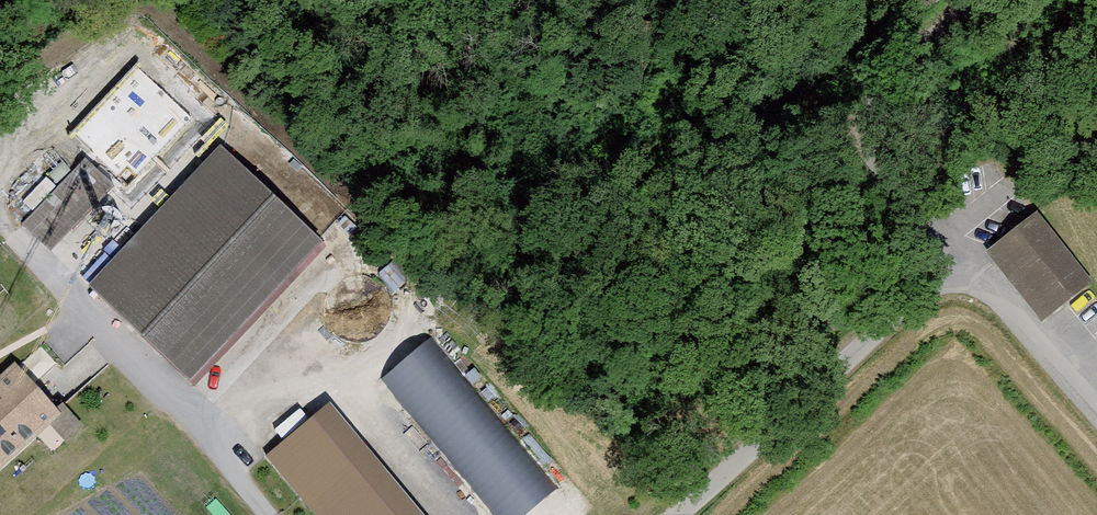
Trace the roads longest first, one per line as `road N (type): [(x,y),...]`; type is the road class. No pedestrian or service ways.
road 1 (unclassified): [(680,514),(964,258),(1096,413)]
road 2 (track): [(964,258),(860,143),(871,86),(977,0)]

